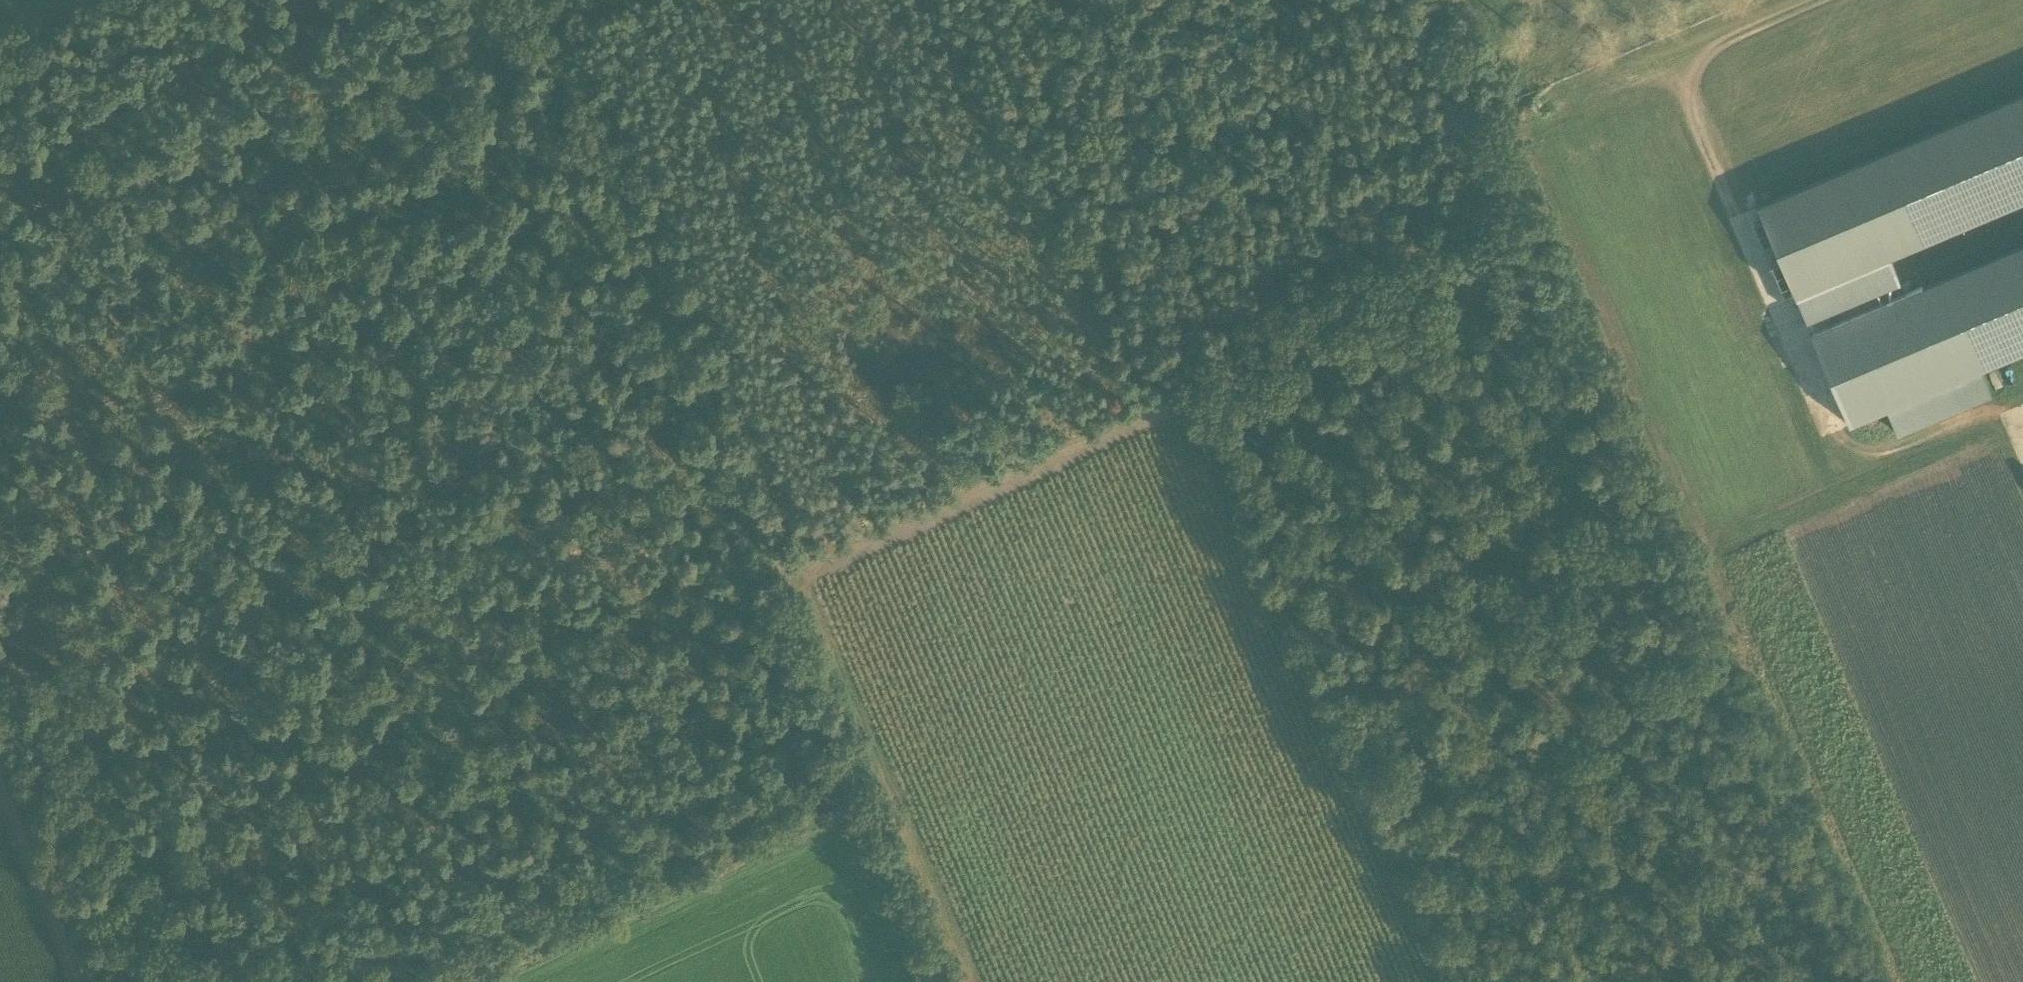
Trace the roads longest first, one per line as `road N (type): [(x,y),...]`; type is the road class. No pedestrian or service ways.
road 1 (track): [(979,981),(556,11)]
road 2 (track): [(82,981),(0,788)]

